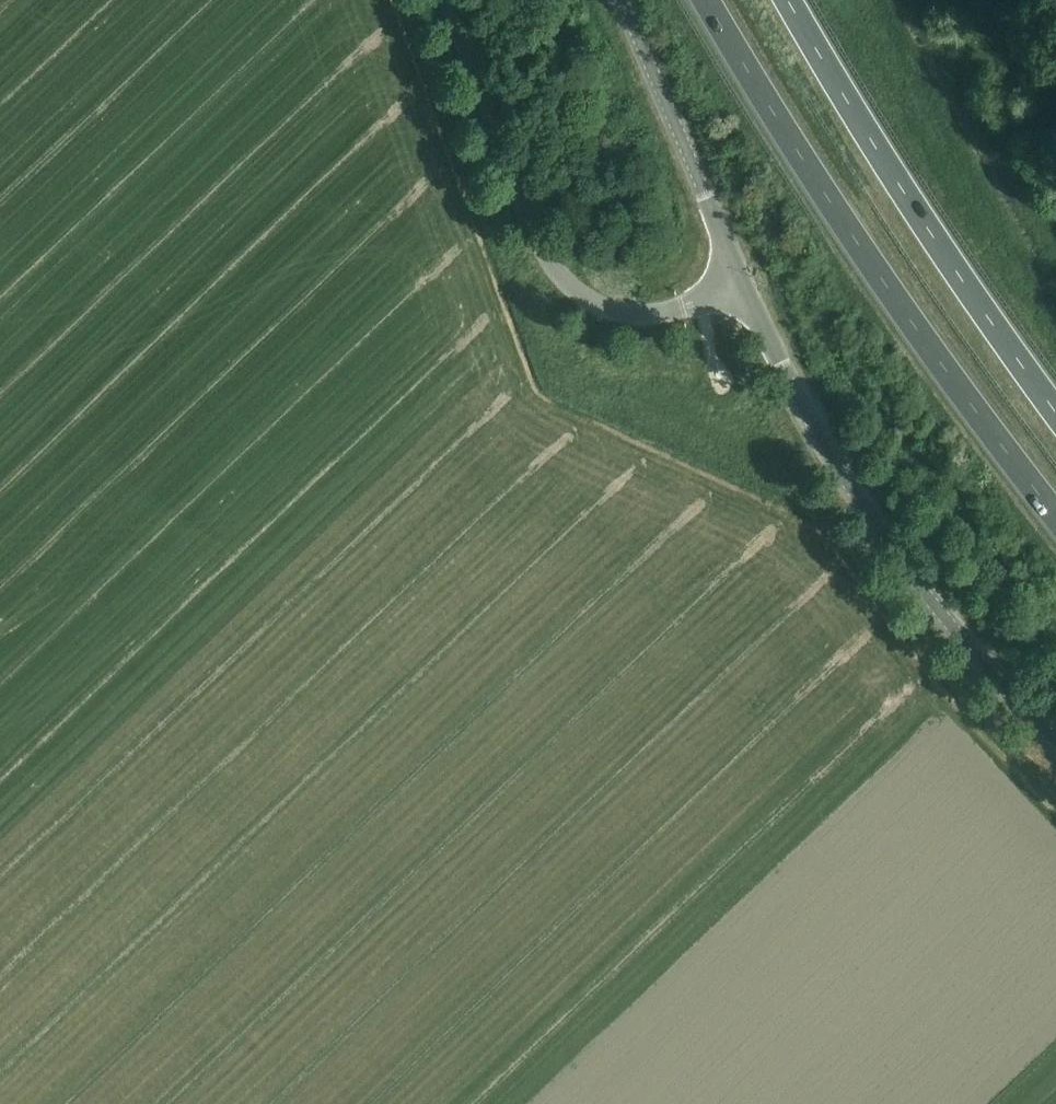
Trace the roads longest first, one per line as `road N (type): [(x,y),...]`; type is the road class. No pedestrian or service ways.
road 1 (trunk): [(704,0),(854,239),(1055,515)]
road 2 (unclassified): [(1055,739),(899,568),(815,427),(744,279)]
road 3 (unclassified): [(744,279),(688,307),(625,316),(573,291),(531,238),(444,0)]
road 4 (trunk): [(1055,411),(901,189),(788,0)]
road 5 (unclassified): [(744,279),(629,0)]

